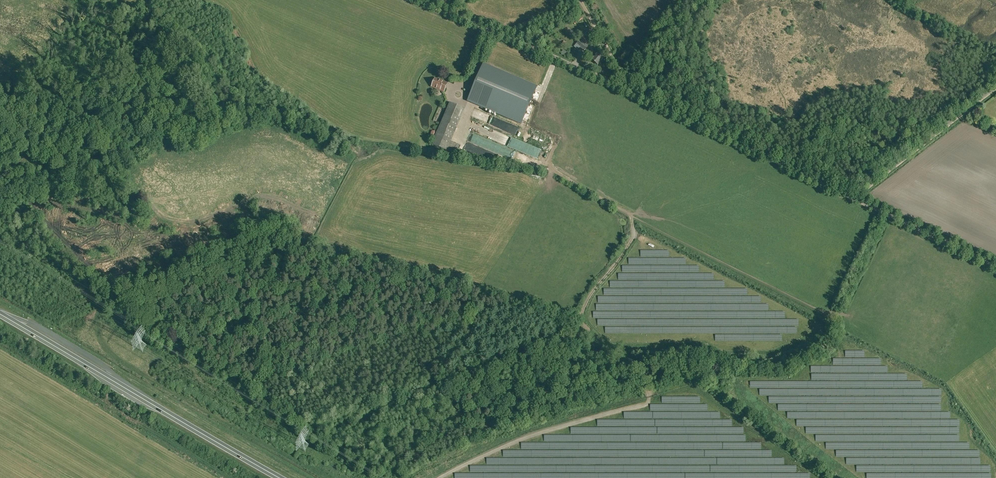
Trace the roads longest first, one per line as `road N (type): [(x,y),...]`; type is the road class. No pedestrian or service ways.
road 1 (unclassified): [(856,198),(420,0)]
road 2 (trunk): [(0,314),(279,477)]
road 3 (unclassified): [(856,198),(995,87)]
road 4 (unclassified): [(995,266),(856,198)]

